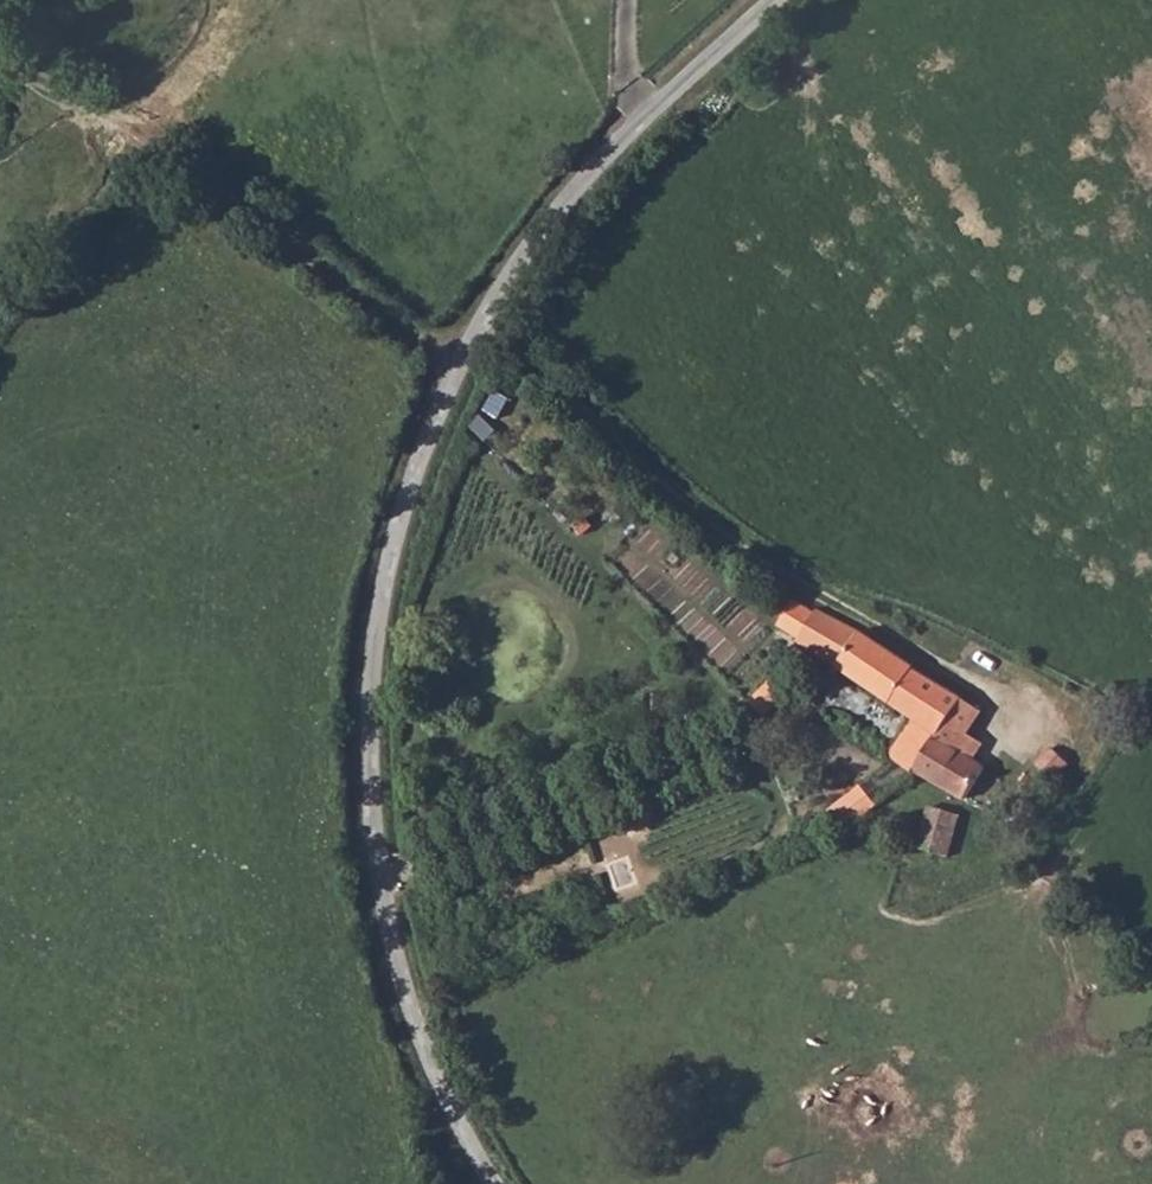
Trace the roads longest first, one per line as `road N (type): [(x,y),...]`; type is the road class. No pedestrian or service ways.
road 1 (unclassified): [(769,0),(549,218),(460,364),(400,513),(375,631),(370,800),(395,960),(430,1067),(489,1183)]
road 2 (track): [(486,320),(693,529),(825,599),(1004,715)]
road 3 (track): [(460,364),(215,191),(0,62)]
road 4 (track): [(383,886),(824,714)]

